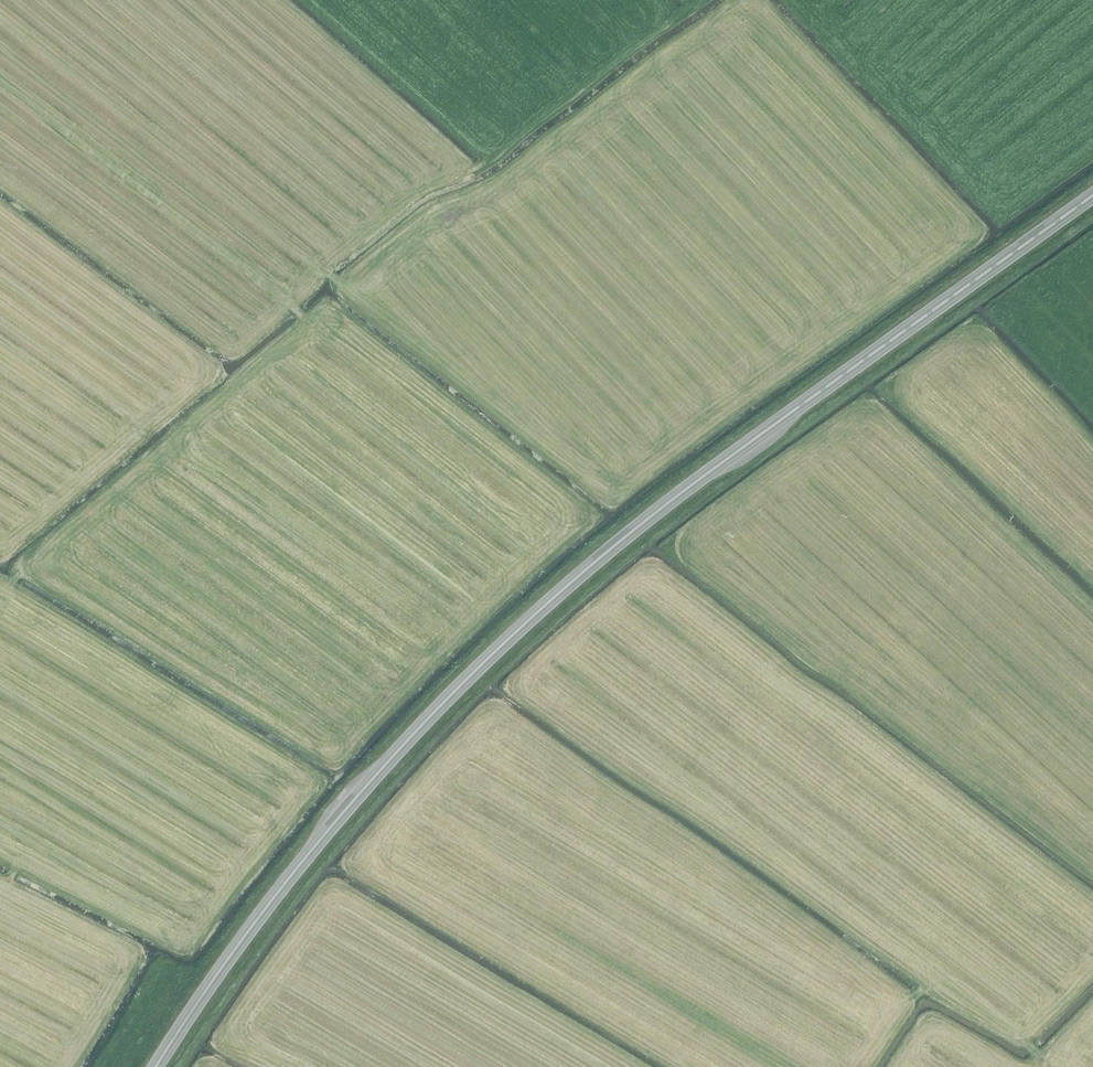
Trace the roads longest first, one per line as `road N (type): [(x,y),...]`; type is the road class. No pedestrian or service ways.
road 1 (primary): [(155,1066),(313,849),(510,638),(672,500),(1092,196)]

